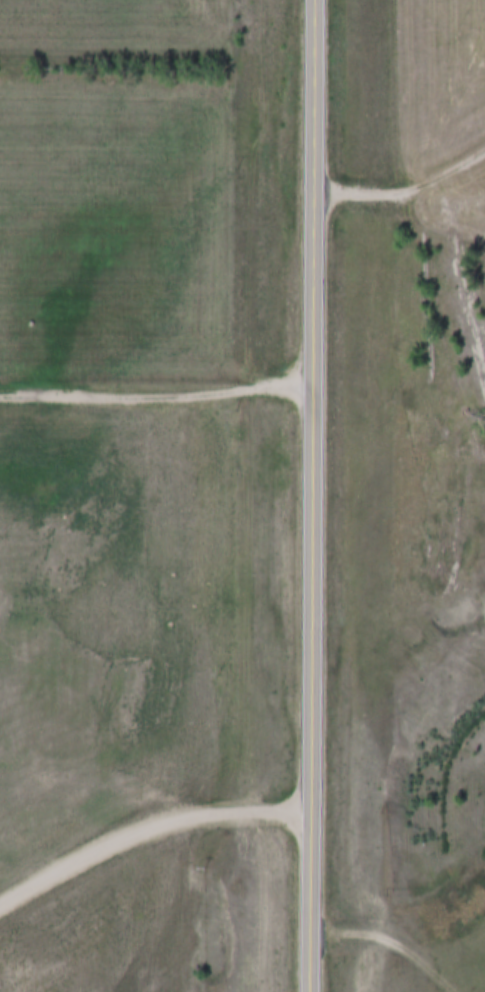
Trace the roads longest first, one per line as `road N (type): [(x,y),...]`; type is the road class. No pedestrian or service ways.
road 1 (secondary): [(312,991),(319,0)]
road 2 (track): [(319,193),(384,194),(484,152)]
road 3 (track): [(312,937),(382,939),(452,991)]

